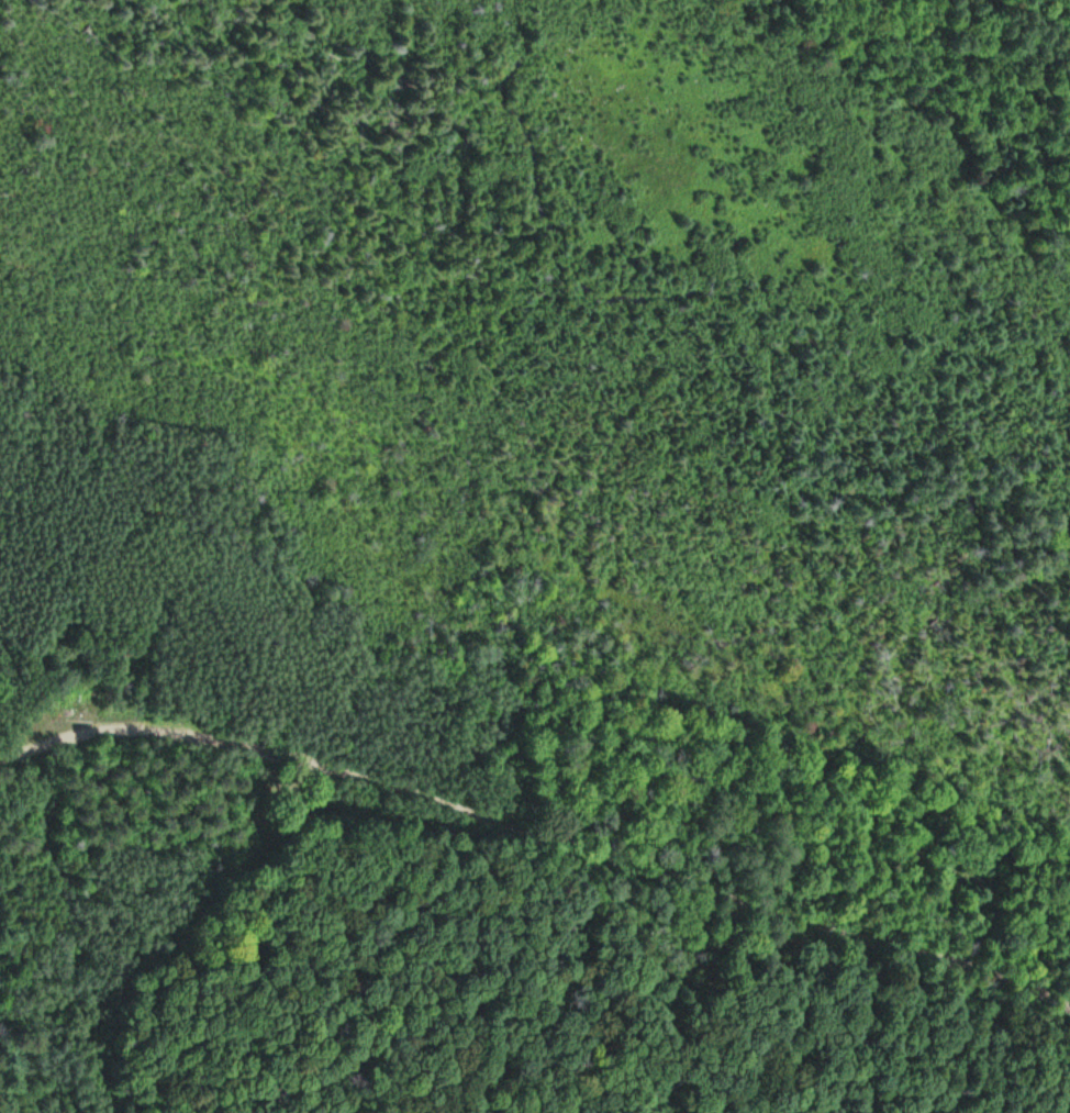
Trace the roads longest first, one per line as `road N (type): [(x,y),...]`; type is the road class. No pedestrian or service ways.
road 1 (track): [(0,758),(90,735),(178,739),(379,780),(534,842),(1069,1007)]

